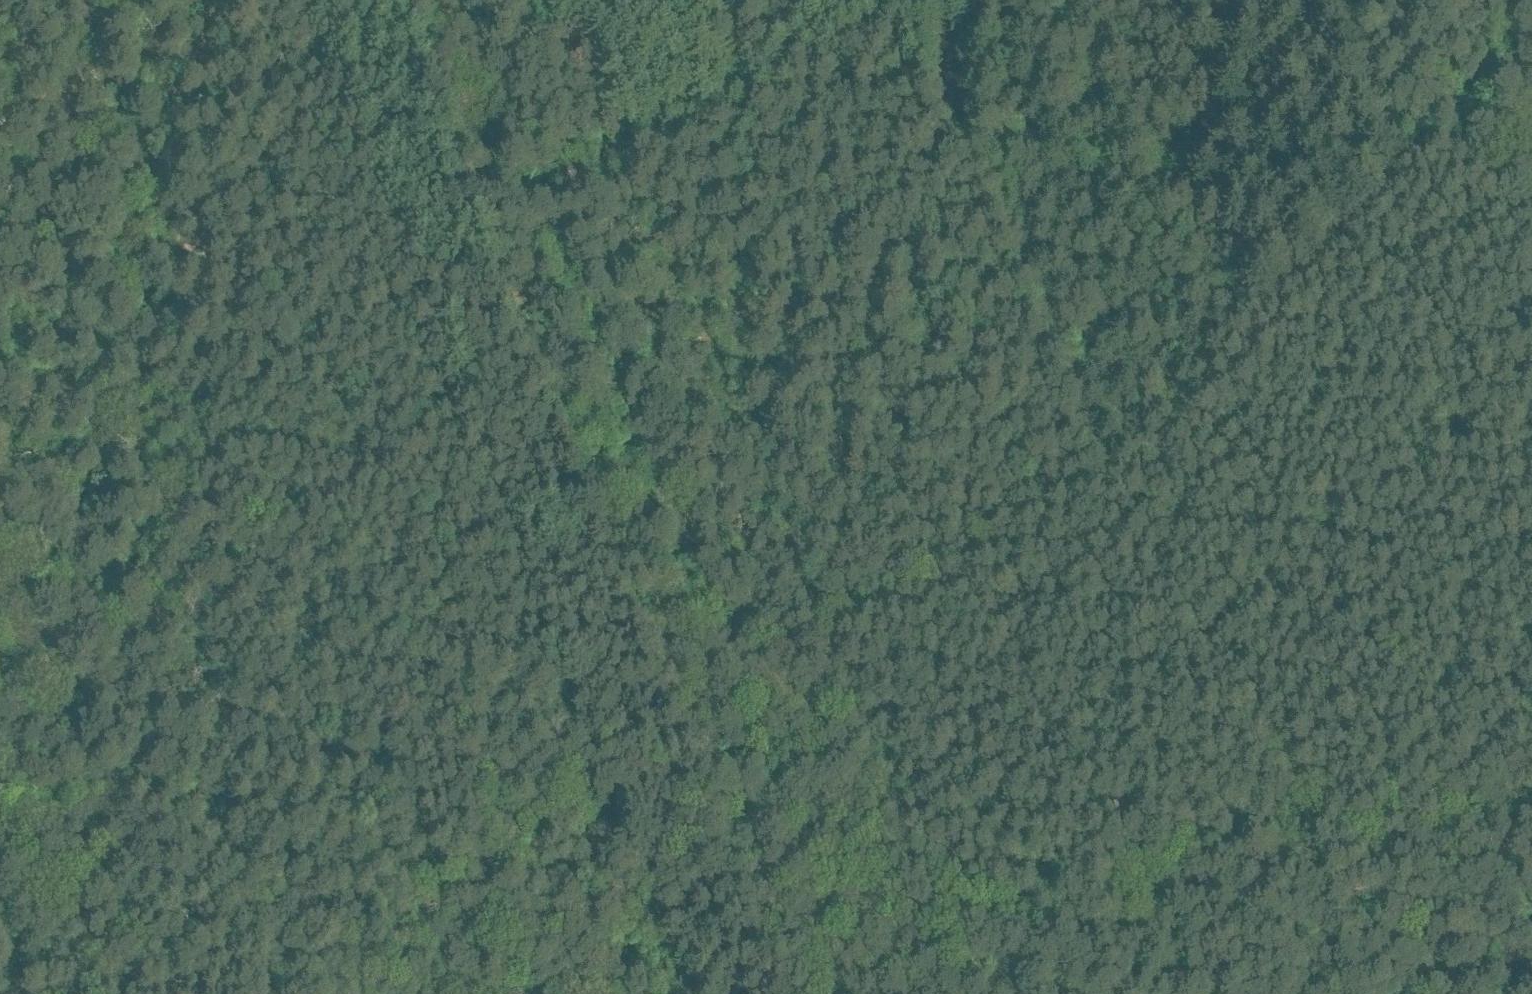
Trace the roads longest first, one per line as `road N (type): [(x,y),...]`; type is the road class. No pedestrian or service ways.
road 1 (track): [(365,993),(427,919),(521,827),(638,741),(765,669),(919,598),(1098,487)]
road 2 (track): [(562,0),(830,639)]
road 3 (track): [(1531,52),(1438,130),(1240,332)]
road 4 (track): [(1106,0),(1240,332)]
road 5 (track): [(1098,487),(1240,332)]

